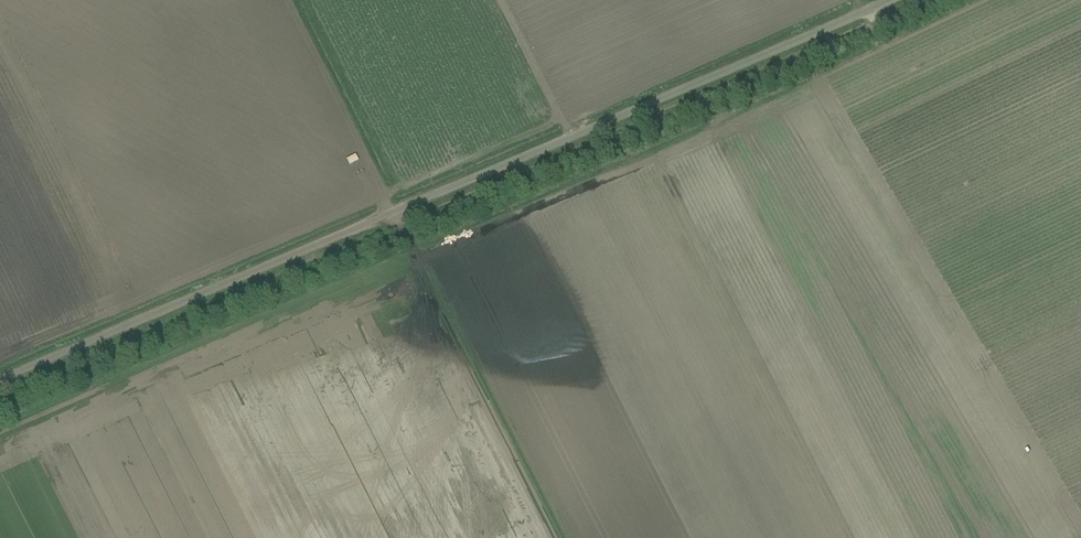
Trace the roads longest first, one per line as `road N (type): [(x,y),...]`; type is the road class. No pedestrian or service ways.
road 1 (unclassified): [(0,379),(891,0)]

